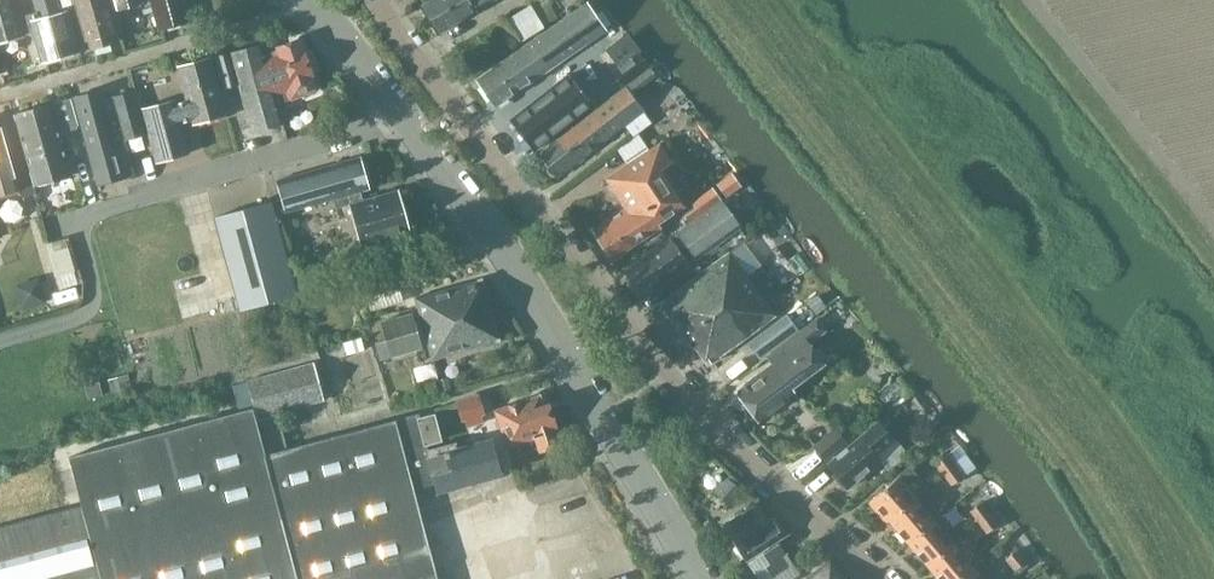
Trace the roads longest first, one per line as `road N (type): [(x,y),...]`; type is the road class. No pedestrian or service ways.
road 1 (residential): [(881,578),(686,393),(379,0)]
road 2 (tertiary): [(704,578),(616,431),(401,119)]
road 3 (residential): [(0,336),(98,308),(73,217),(401,119)]
road 4 (tertiary): [(401,119),(299,0)]

